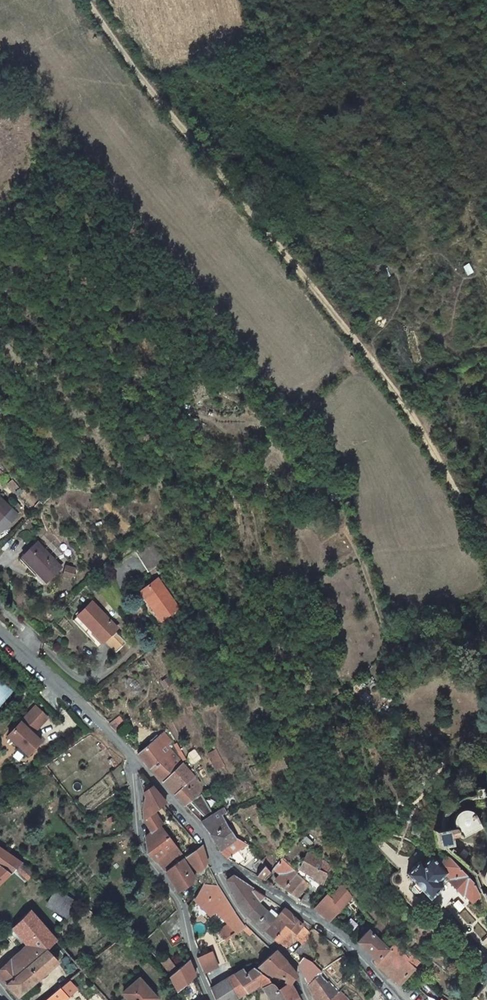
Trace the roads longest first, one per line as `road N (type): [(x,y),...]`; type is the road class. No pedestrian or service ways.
road 1 (track): [(486,542),(415,420),(263,229),(201,133),(126,58),(89,0)]
road 2 (residential): [(134,759),(143,856),(182,907),(212,999)]
road 3 (residential): [(217,864),(291,903),(400,999)]
road 4 (unclassified): [(0,637),(134,759)]
road 5 (unclassified): [(310,999),(299,971),(229,897),(217,864)]
road 6 (track): [(370,678),(398,646),(435,634),(486,648)]
road 7 (unclassified): [(134,759),(217,864)]

